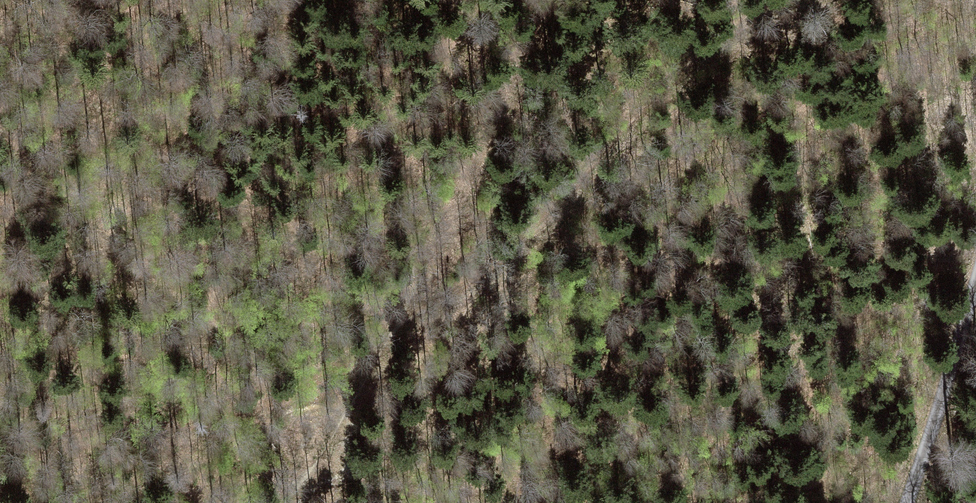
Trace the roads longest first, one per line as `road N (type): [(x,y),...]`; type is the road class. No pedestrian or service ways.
road 1 (track): [(787,0),(676,69),(584,193),(474,278),(294,392),(193,426),(104,423),(56,435),(0,424)]
road 2 (track): [(278,502),(323,448),(393,329),(547,0)]
road 3 (track): [(0,209),(56,148),(117,49),(133,0)]
road 4 (unclassified): [(975,285),(907,502)]

